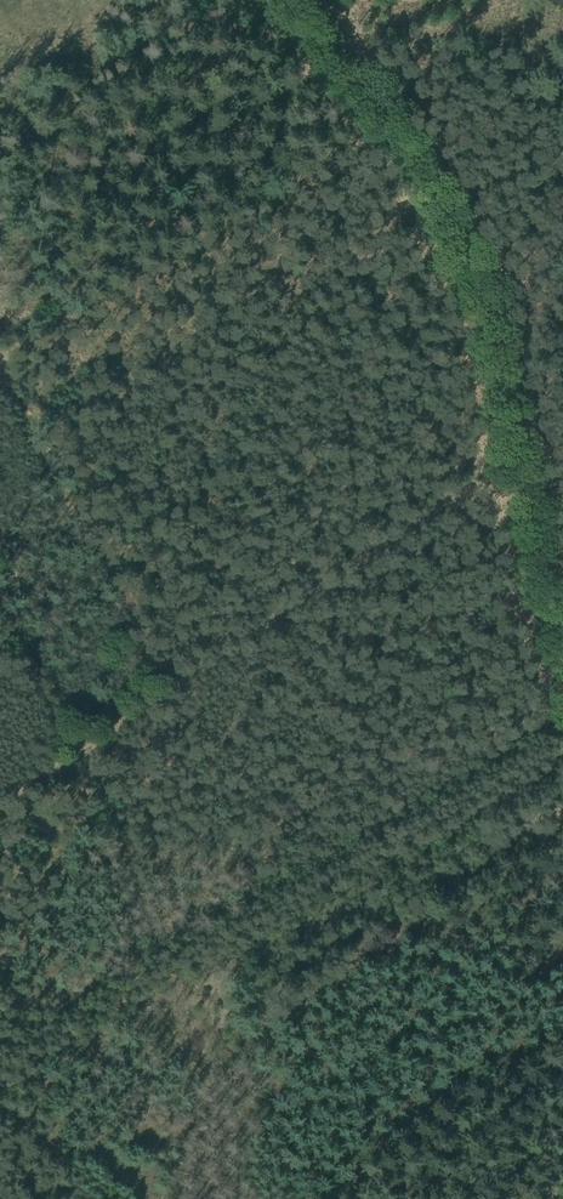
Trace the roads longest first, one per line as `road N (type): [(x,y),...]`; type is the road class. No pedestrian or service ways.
road 1 (track): [(0,806),(462,492),(518,471)]
road 2 (track): [(284,0),(434,189),(482,312),(518,471)]
road 3 (track): [(527,510),(562,643)]

